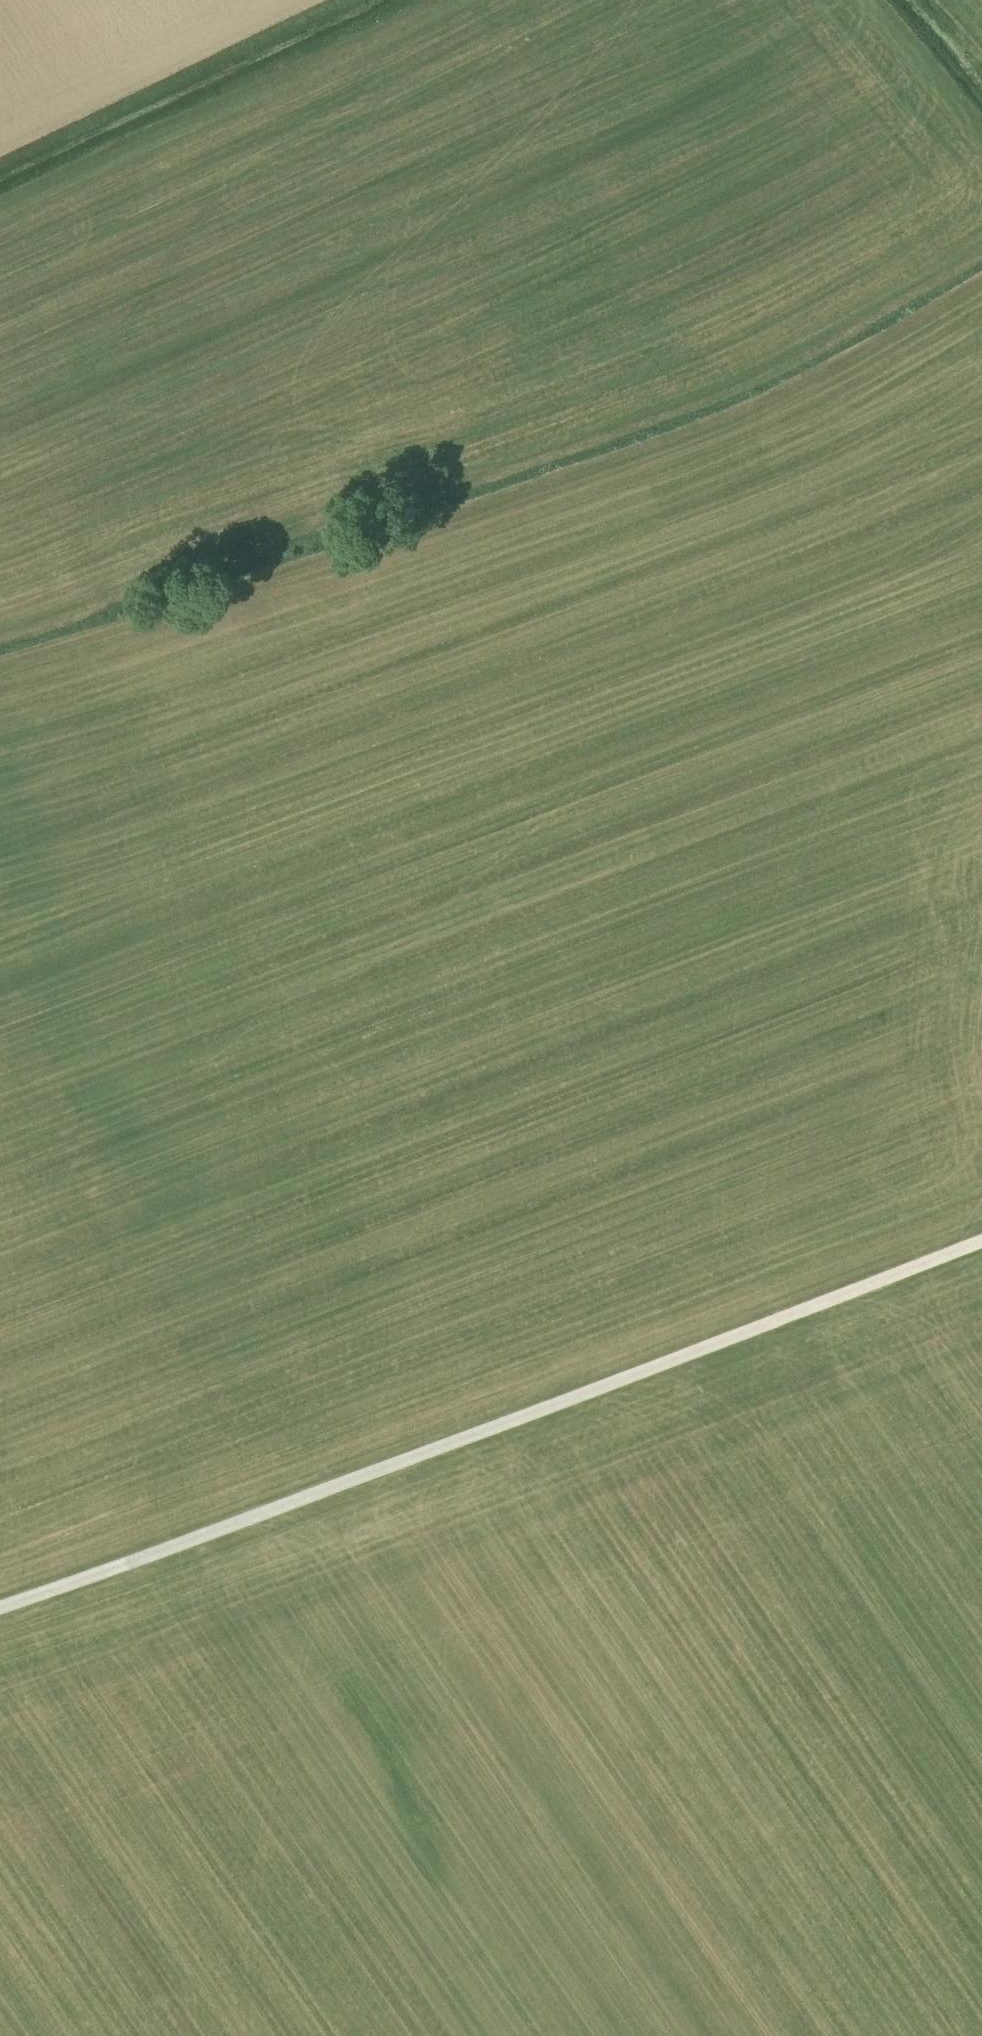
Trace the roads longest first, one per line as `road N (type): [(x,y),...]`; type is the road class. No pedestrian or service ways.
road 1 (track): [(0,1607),(981,1240)]

